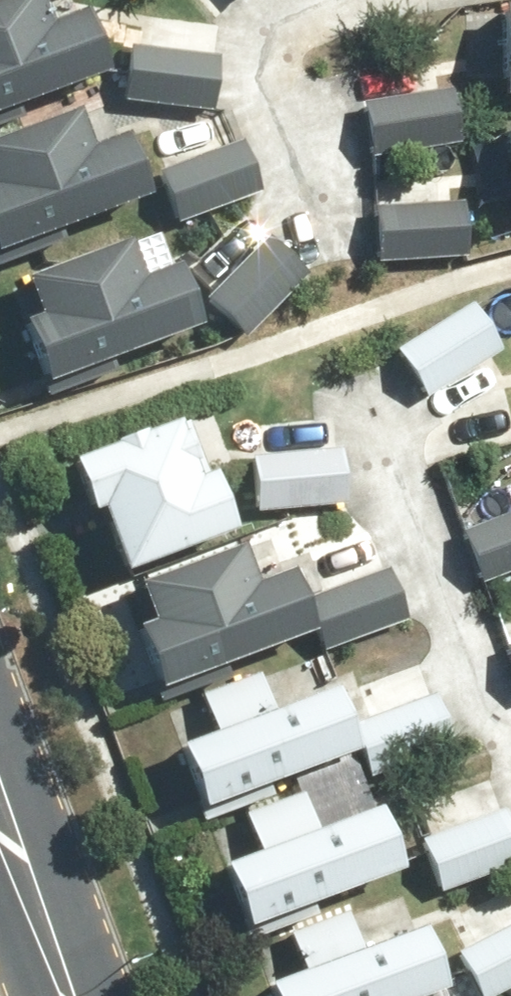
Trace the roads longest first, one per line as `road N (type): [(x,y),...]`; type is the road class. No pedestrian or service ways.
road 1 (residential): [(510,742),(466,673),(415,513),(344,401)]
road 2 (residential): [(325,0),(273,22),(260,55),(302,231)]
road 3 (tertiary): [(62,995),(0,829)]

